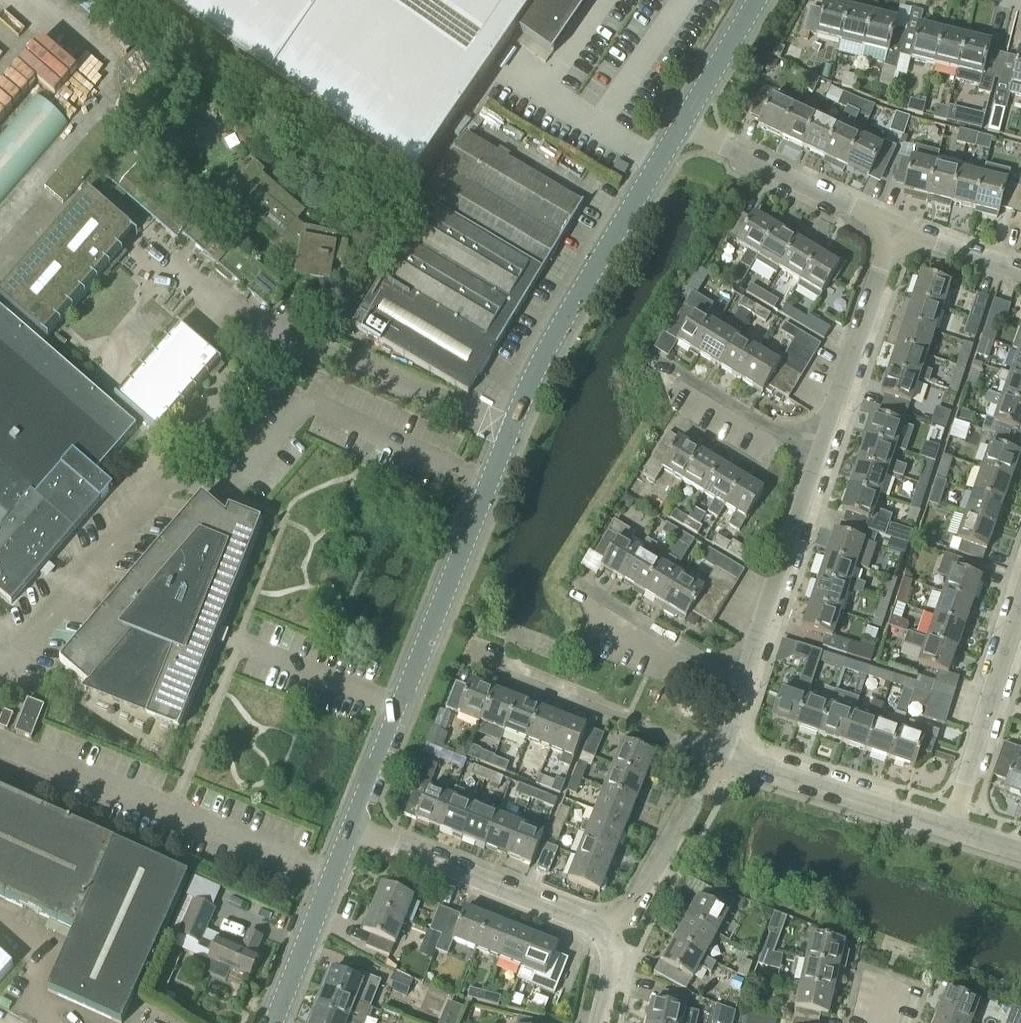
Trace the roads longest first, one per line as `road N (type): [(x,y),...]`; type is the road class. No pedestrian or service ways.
road 1 (tertiary): [(348,837),(522,402),(677,128)]
road 2 (residential): [(741,684),(891,228)]
road 3 (residential): [(719,756),(465,659)]
road 4 (residential): [(589,927),(348,837)]
road 5 (residential): [(955,832),(719,756)]
road 6 (residential): [(891,228),(677,128)]
road 7 (residential): [(955,832),(1020,609)]
road 8 (residential): [(589,927),(629,906),(719,756)]
road 9 (tertiary): [(273,1022),(348,837)]
road 10 (residential): [(575,585),(741,684)]
road 11 (tertiary): [(677,128),(753,0)]
road 12 (residential): [(1020,275),(891,228)]

